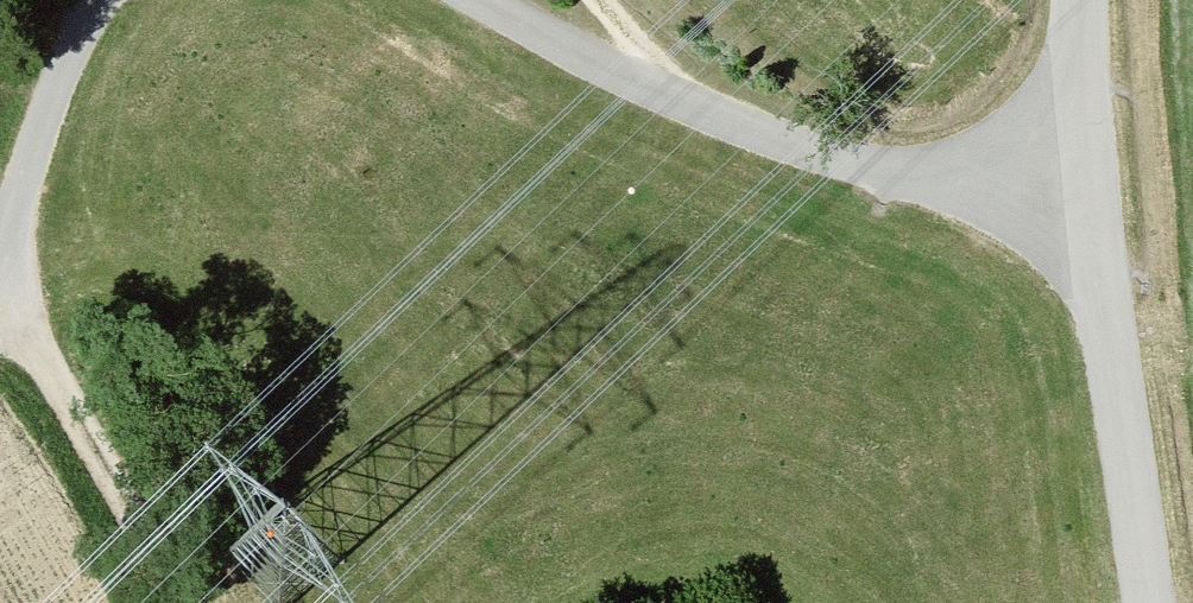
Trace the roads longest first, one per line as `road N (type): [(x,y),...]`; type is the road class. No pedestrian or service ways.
road 1 (track): [(426,0),(662,138),(1077,259)]
road 2 (residential): [(1128,602),(1077,259),(1064,0)]
road 3 (track): [(8,280),(173,602)]
road 4 (track): [(0,290),(99,47),(134,0)]

